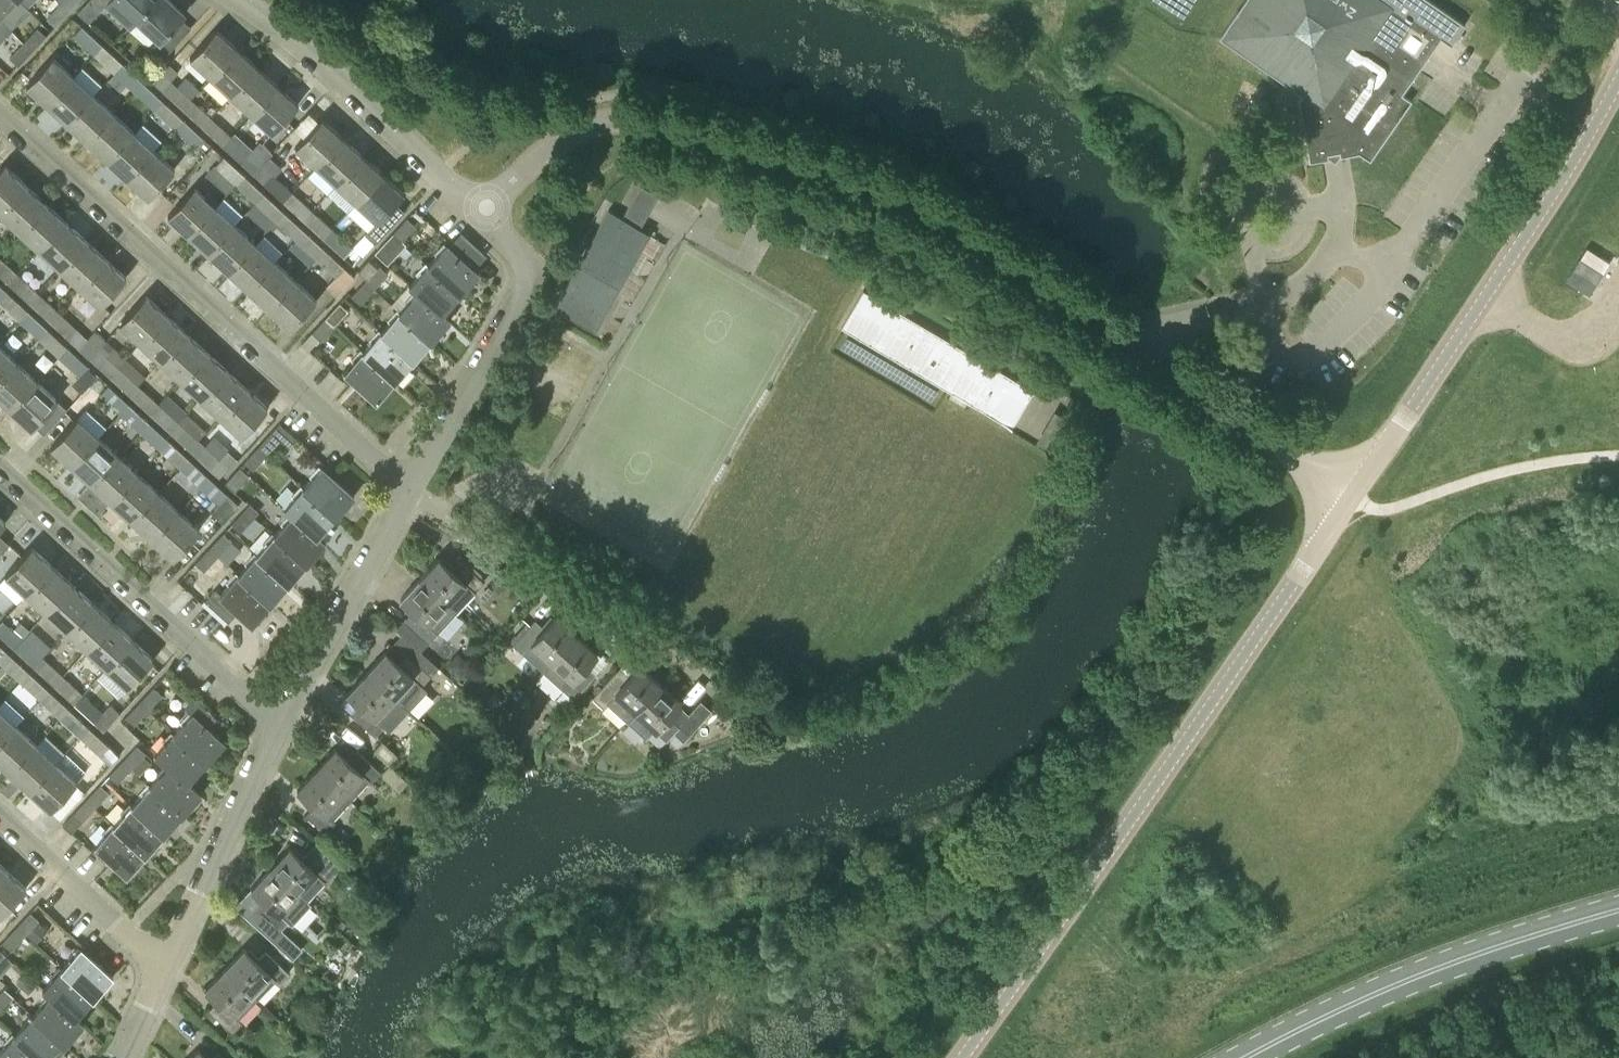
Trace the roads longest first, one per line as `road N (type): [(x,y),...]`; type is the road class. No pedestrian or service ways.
road 1 (tertiary): [(1351,498),(952,225),(855,179),(630,121),(583,126),(481,206)]
road 2 (unclassified): [(962,1057),(1351,498)]
road 3 (residential): [(411,494),(0,118)]
road 4 (tertiary): [(1351,498),(1564,177),(1618,78)]
road 5 (primary): [(1245,1057),(1419,975),(1618,911)]
road 6 (residential): [(286,723),(0,467)]
road 7 (residential): [(718,665),(411,494)]
road 8 (residential): [(411,494),(538,274),(481,206)]
road 9 (tertiary): [(481,206),(307,47),(235,0)]
road 10 (residential): [(171,970),(286,723)]
road 11 (residential): [(286,723),(411,494)]
road 12 (residential): [(171,970),(0,811)]

